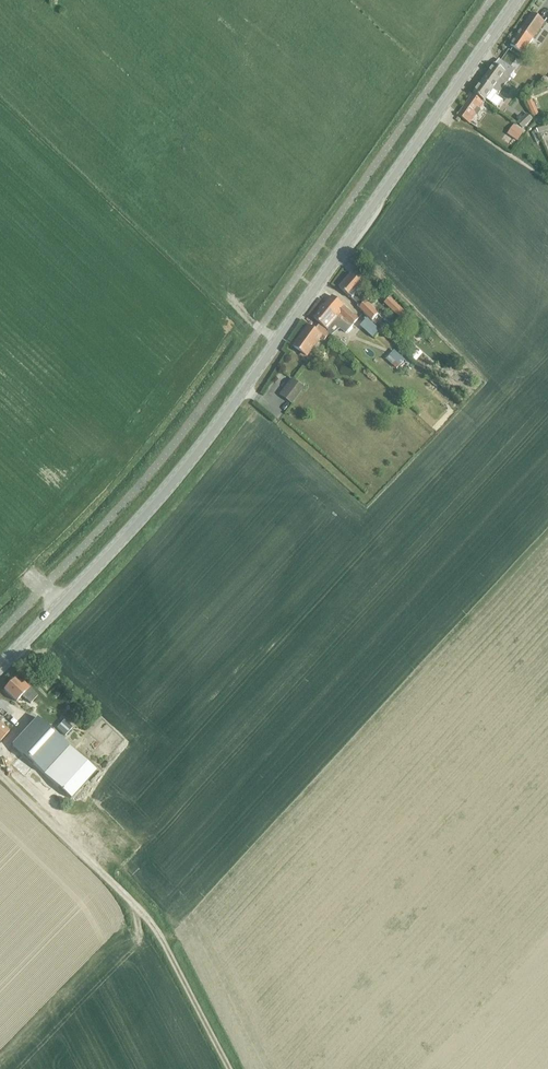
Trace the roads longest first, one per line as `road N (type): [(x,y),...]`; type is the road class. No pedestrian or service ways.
road 1 (secondary): [(0,667),(197,453),(517,0)]
road 2 (track): [(230,1068),(157,931),(0,775)]

